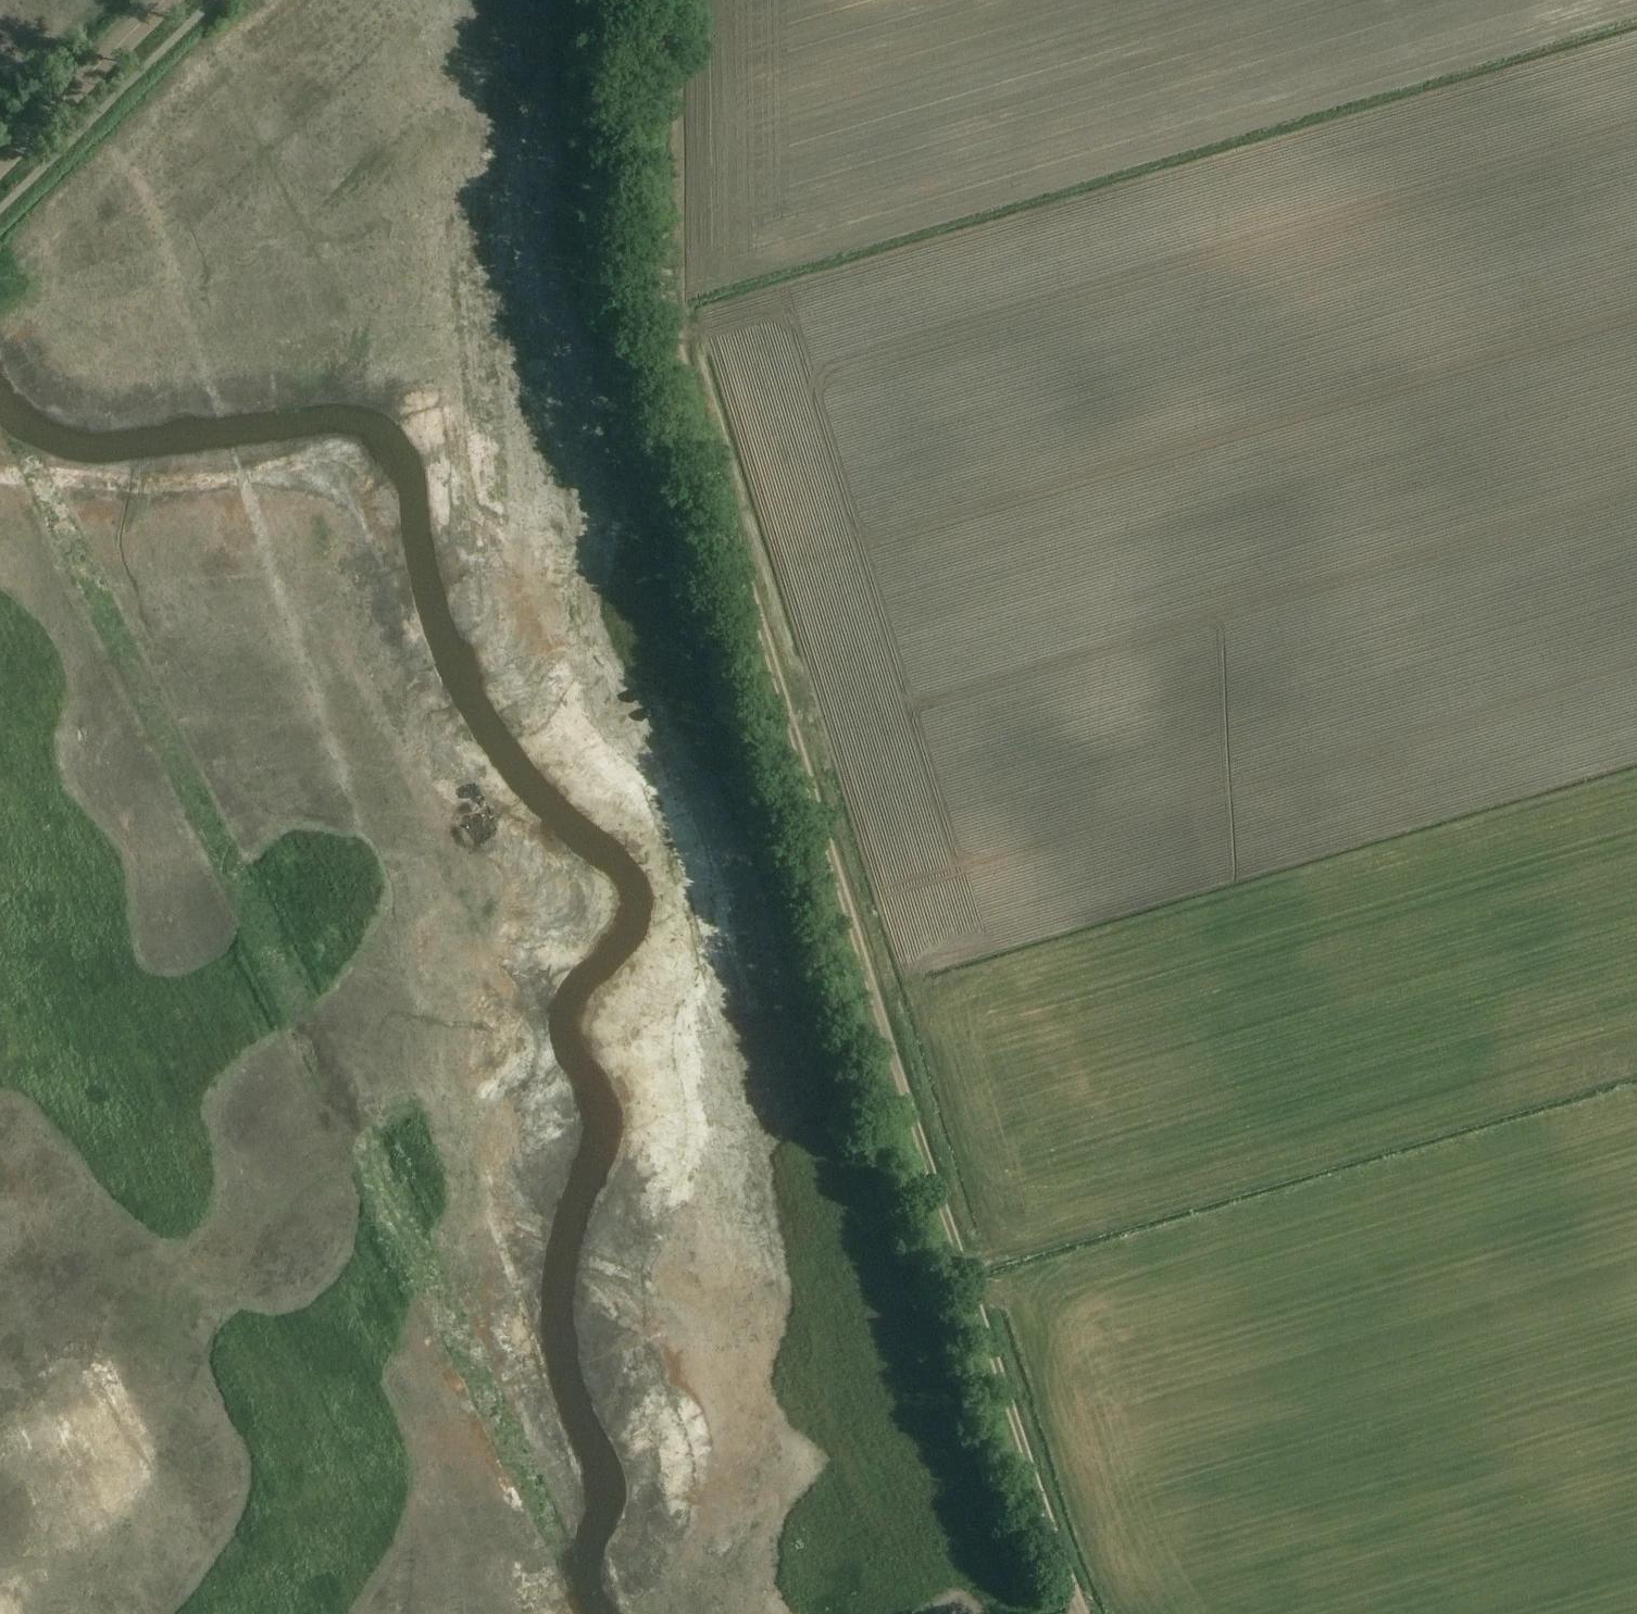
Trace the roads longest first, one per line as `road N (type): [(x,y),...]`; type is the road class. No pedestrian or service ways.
road 1 (track): [(654,0),(663,275),(672,309),(829,846),(1082,1613)]
road 2 (tertiary): [(0,162),(166,0)]

